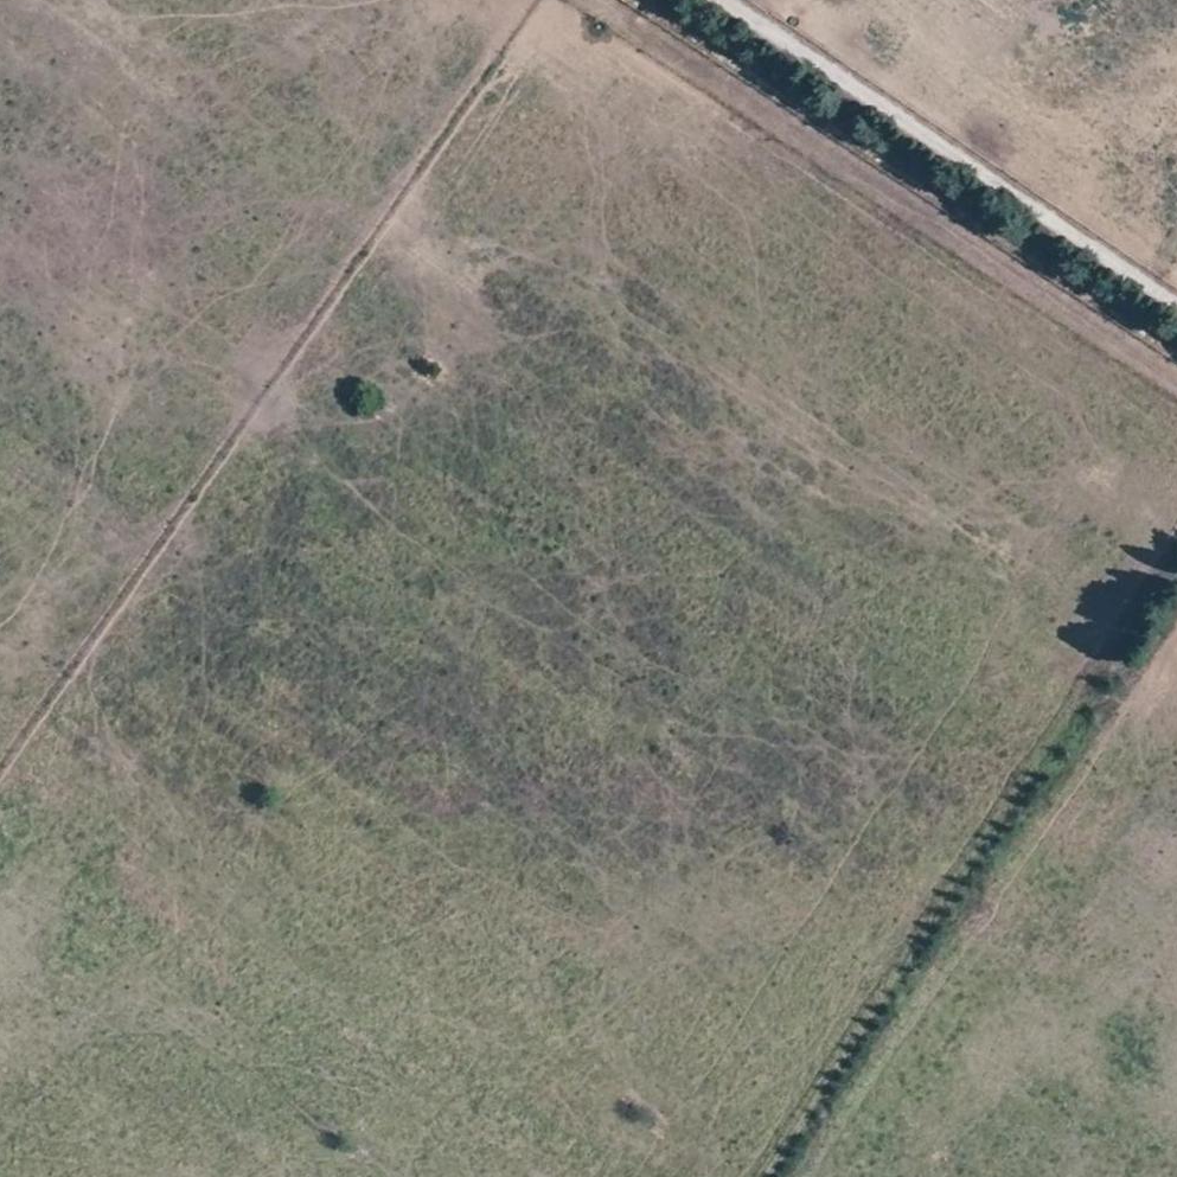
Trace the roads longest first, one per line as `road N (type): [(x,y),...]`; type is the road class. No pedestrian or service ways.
road 1 (track): [(682,0),(1176,330)]

